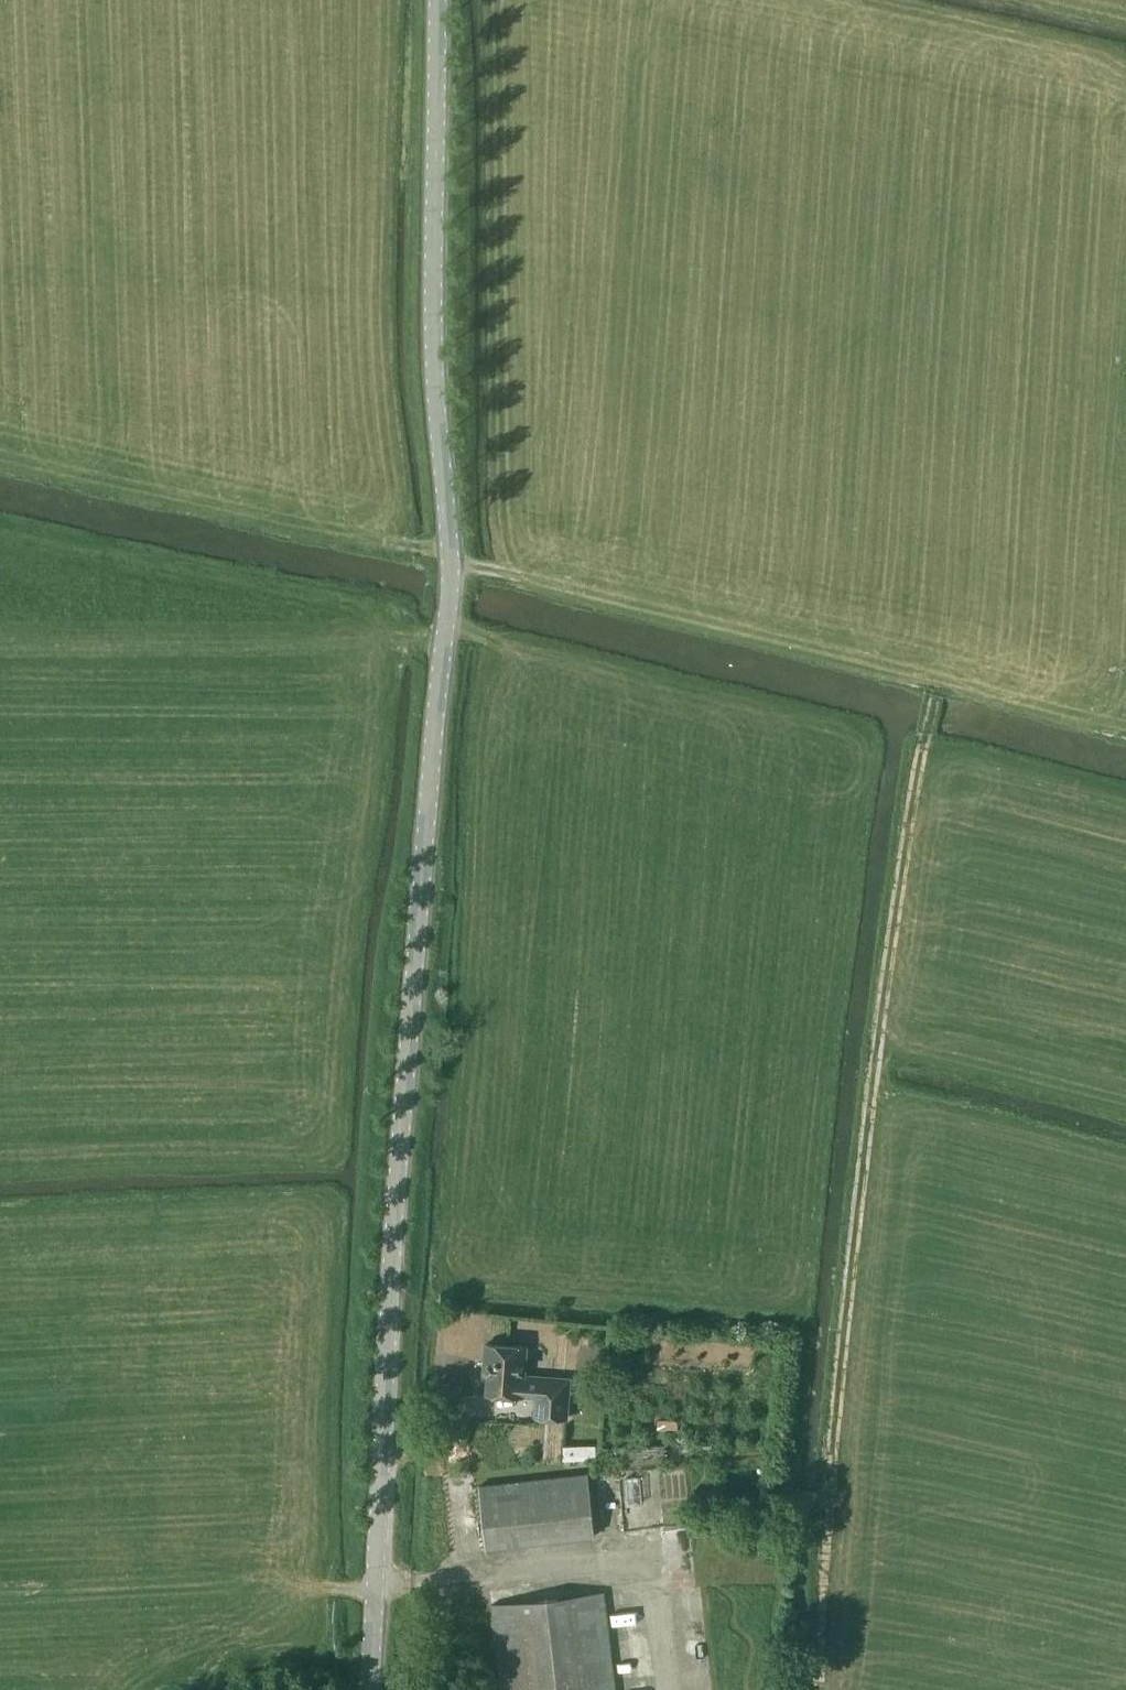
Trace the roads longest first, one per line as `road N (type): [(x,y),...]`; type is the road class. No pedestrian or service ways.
road 1 (tertiary): [(365,1689),(438,673),(454,568),(438,388),(438,0)]

